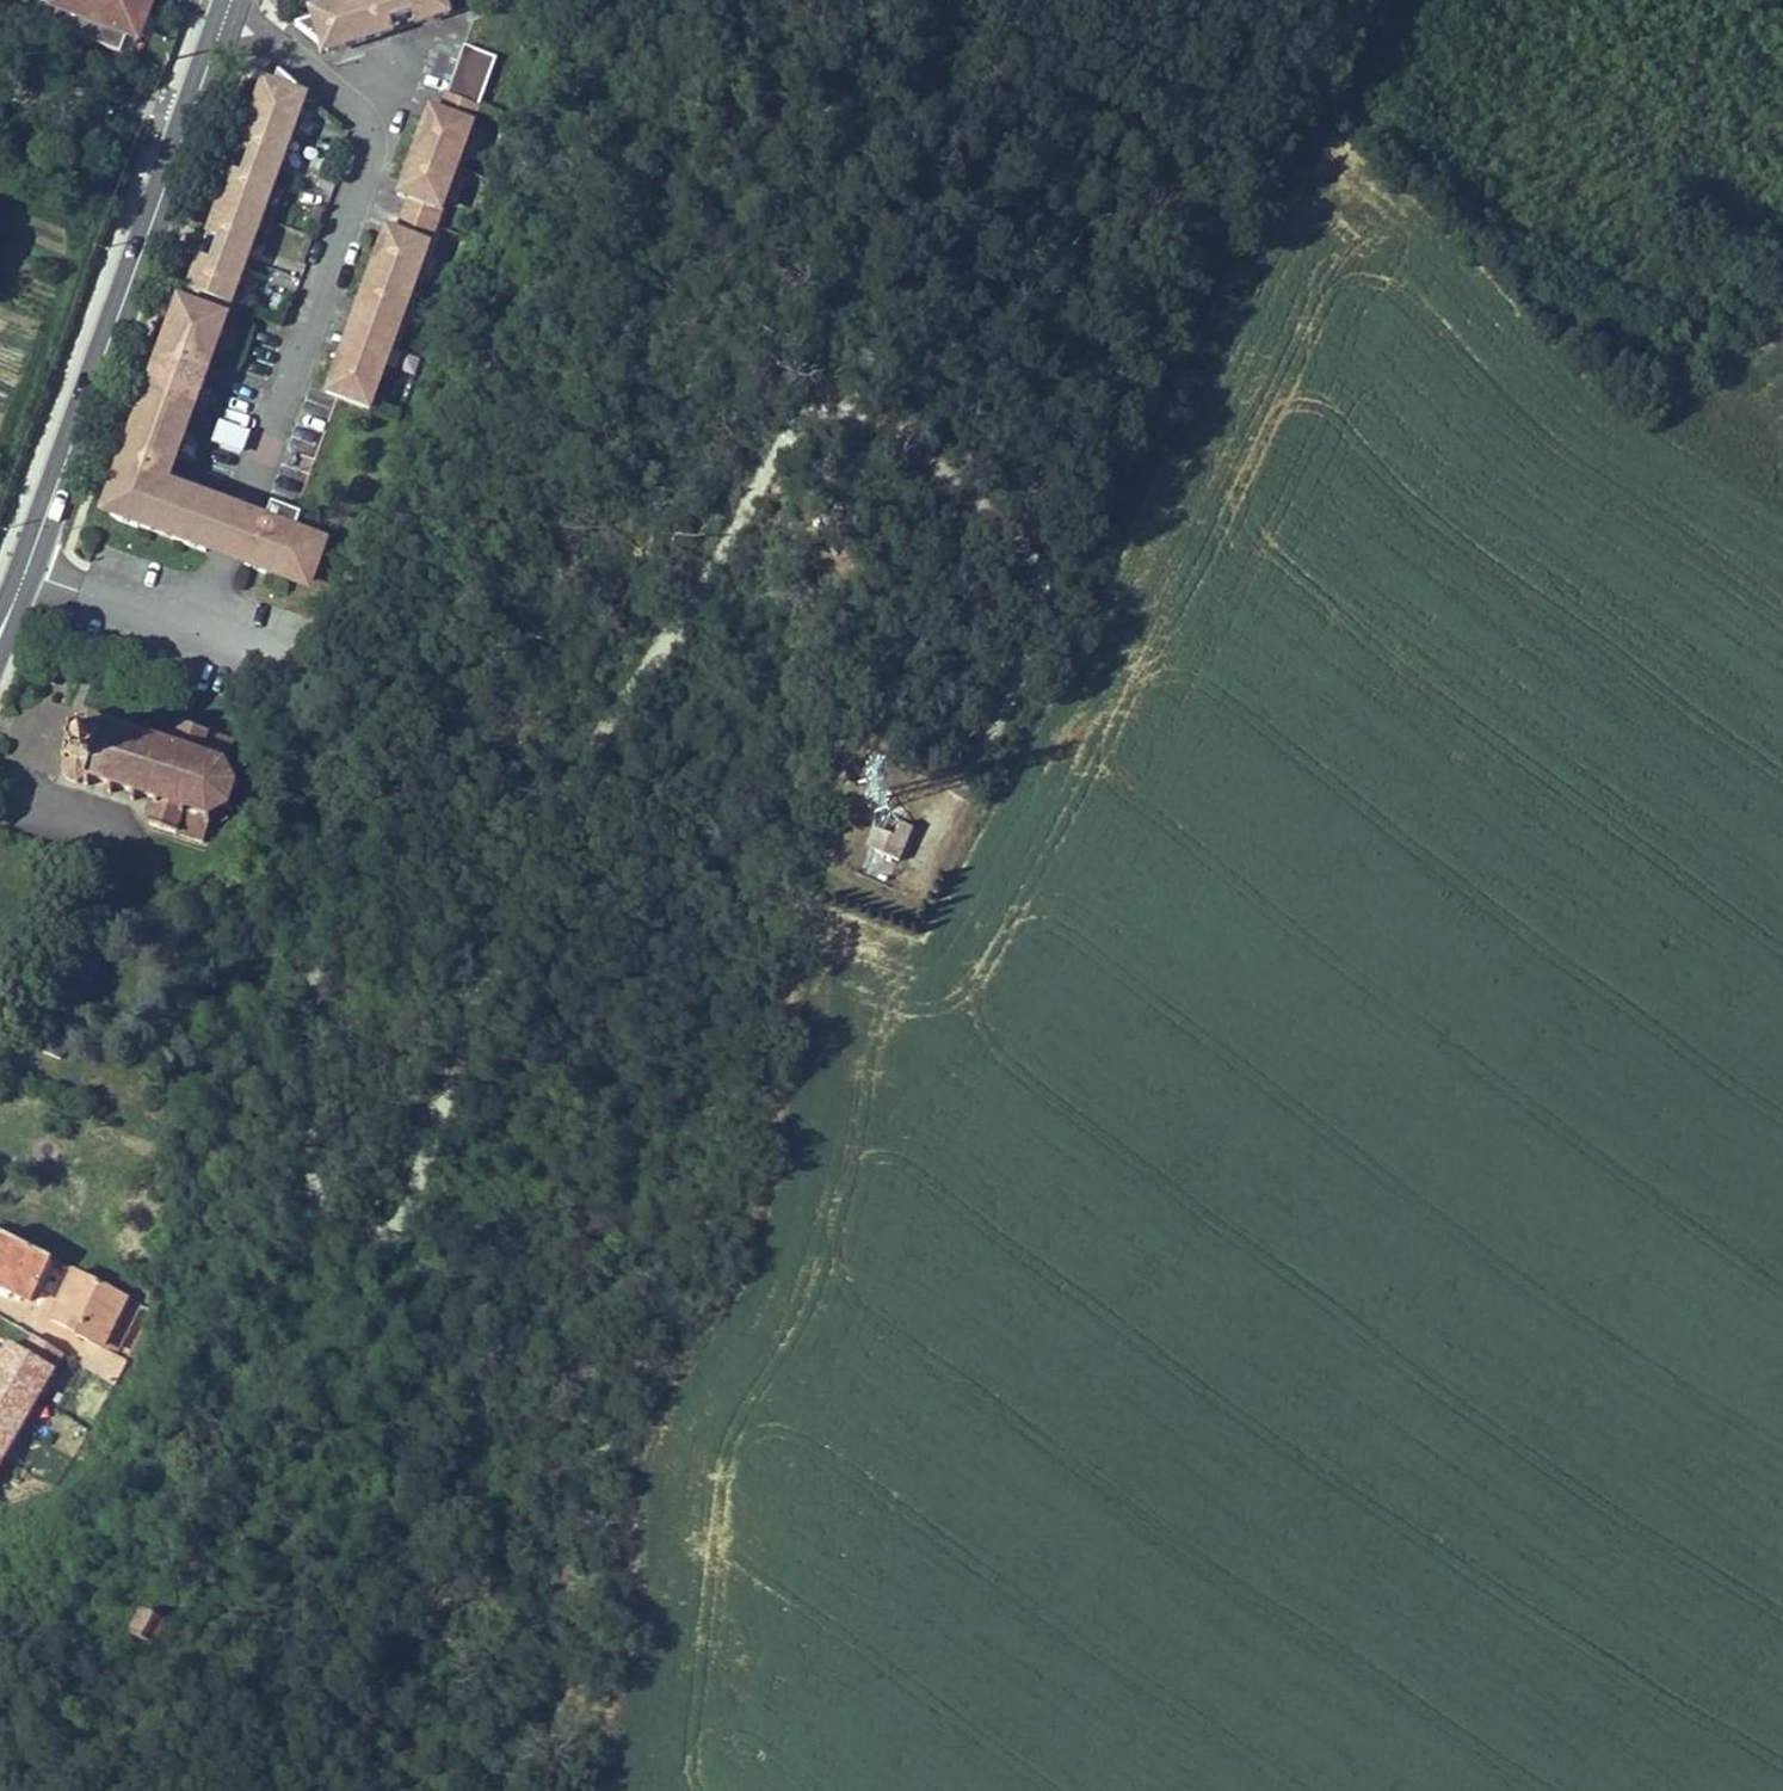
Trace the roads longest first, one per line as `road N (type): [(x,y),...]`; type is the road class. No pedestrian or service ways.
road 1 (secondary): [(0,657),(168,158)]
road 2 (secondary): [(168,158),(117,268),(0,577)]
road 3 (secondary): [(226,0),(168,158)]

